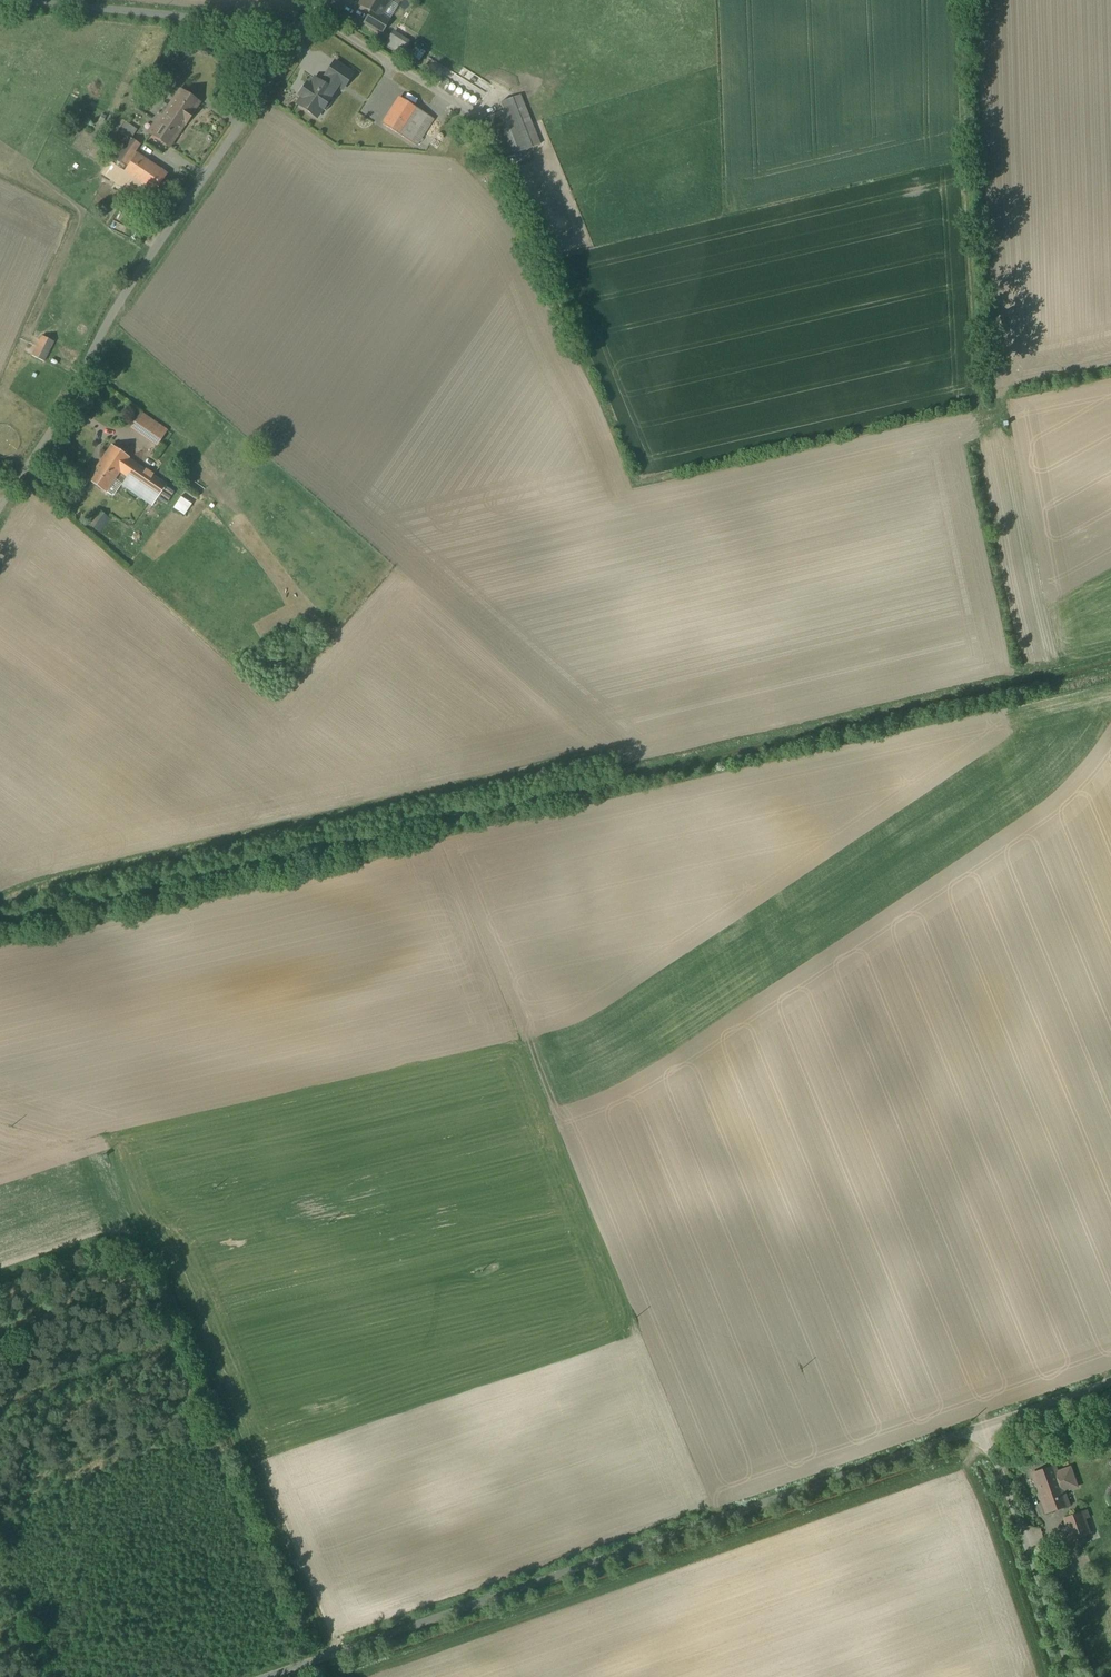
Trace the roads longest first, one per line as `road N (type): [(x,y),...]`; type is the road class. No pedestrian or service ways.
road 1 (unclassified): [(272,1676),(988,1428)]
road 2 (unclassified): [(300,33),(113,319),(74,401),(0,513)]
road 3 (track): [(964,0),(983,409)]
road 4 (unclassified): [(300,33),(0,0)]
road 5 (unclassified): [(988,1428),(1073,1676)]
road 6 (unclassified): [(988,1428),(1110,1384)]

